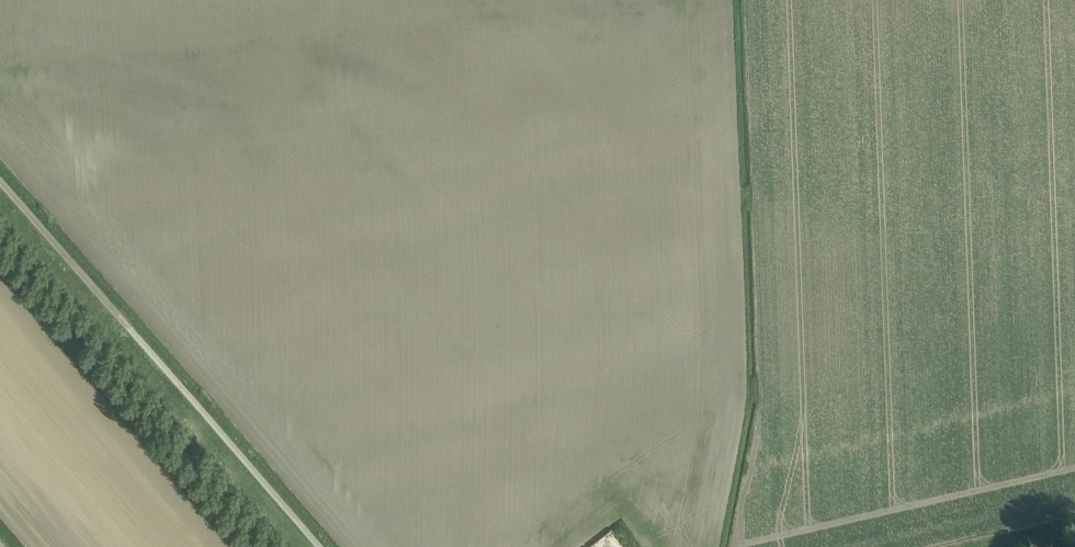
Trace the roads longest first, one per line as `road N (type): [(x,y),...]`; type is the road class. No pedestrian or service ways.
road 1 (track): [(171,376),(0,182)]
road 2 (unclassified): [(318,546),(171,376)]

